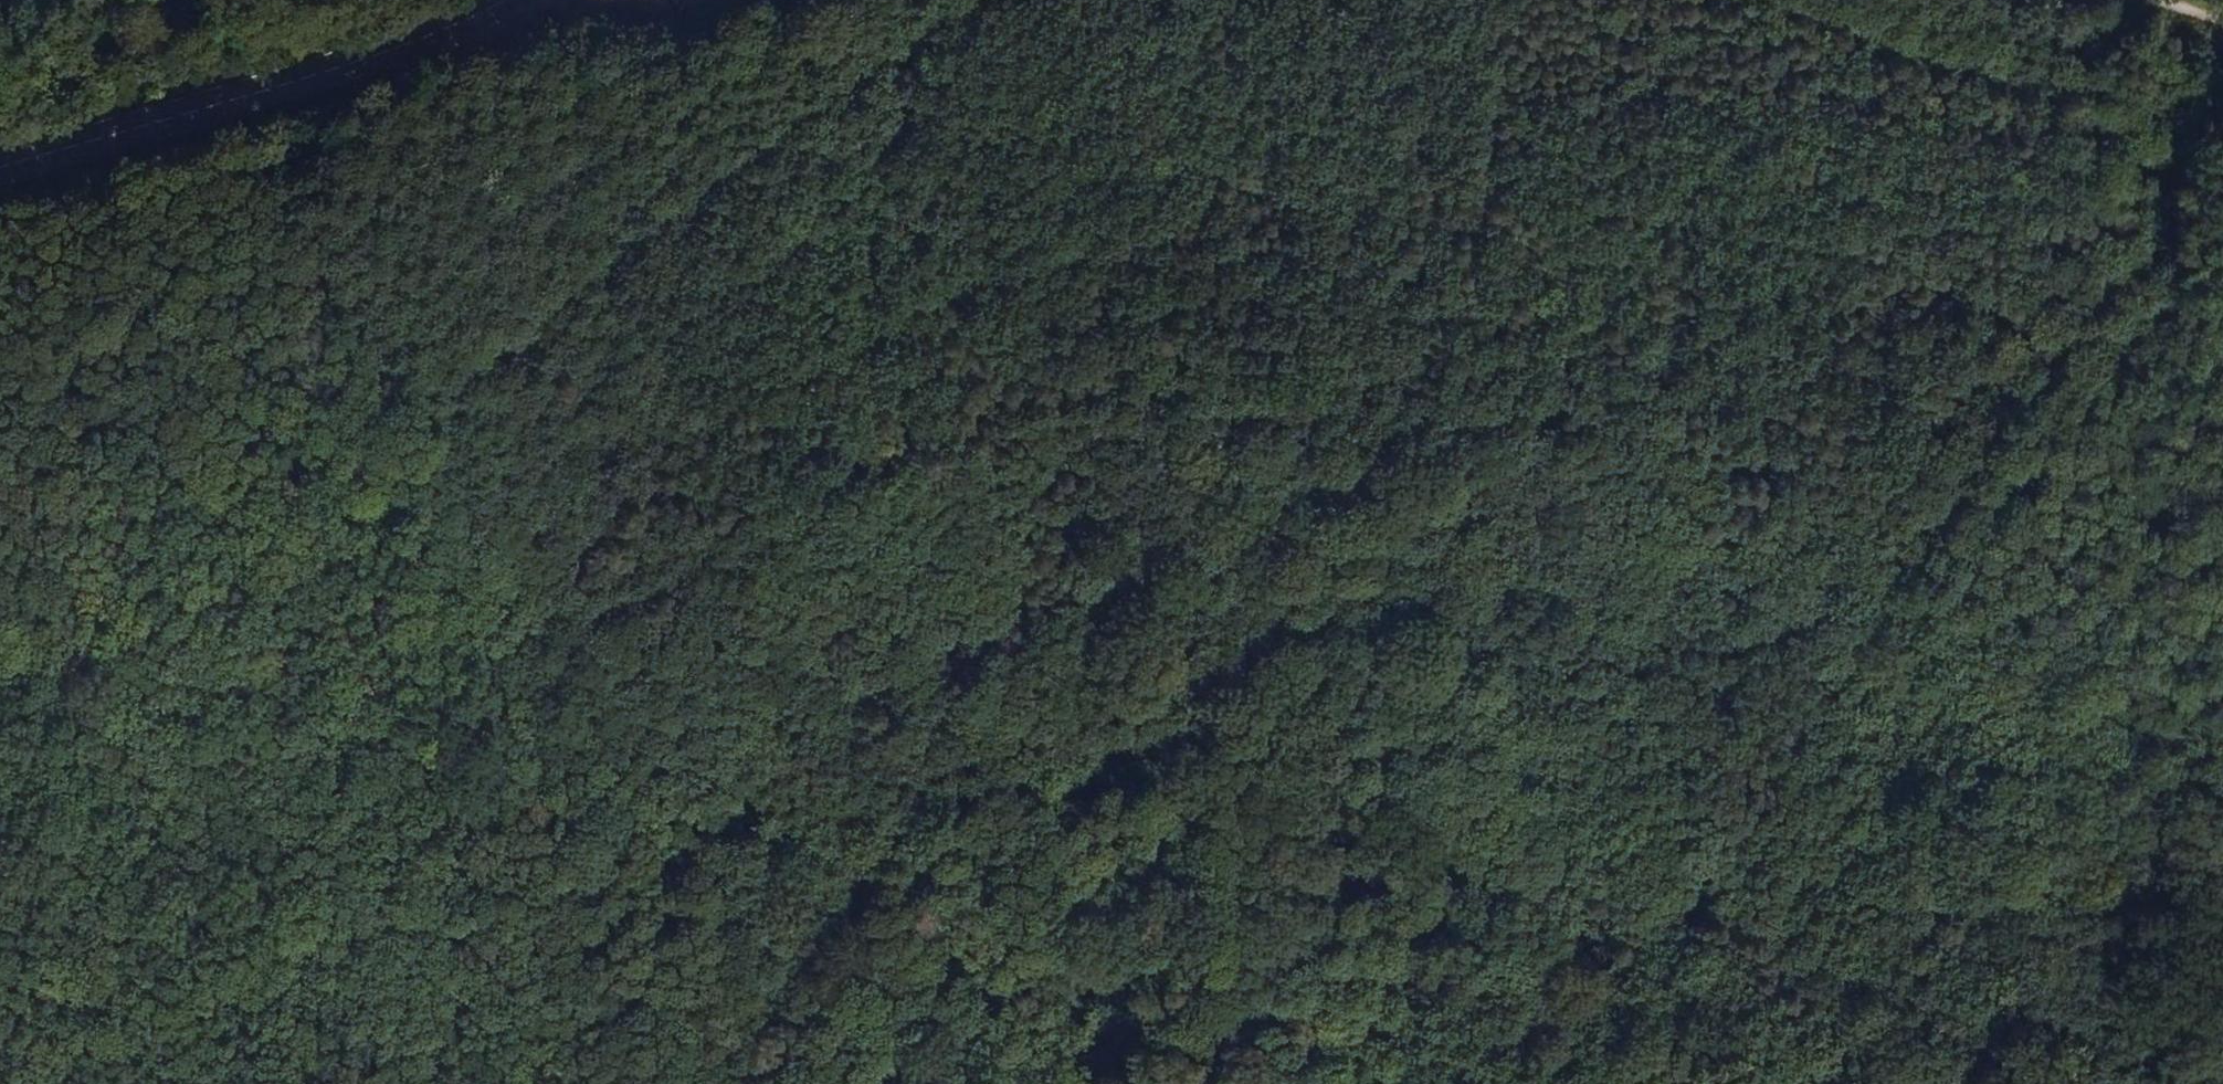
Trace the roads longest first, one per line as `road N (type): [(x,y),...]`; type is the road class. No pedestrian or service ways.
road 1 (tertiary): [(0,172),(418,46),(512,0)]
road 2 (track): [(2104,0),(2222,24)]

